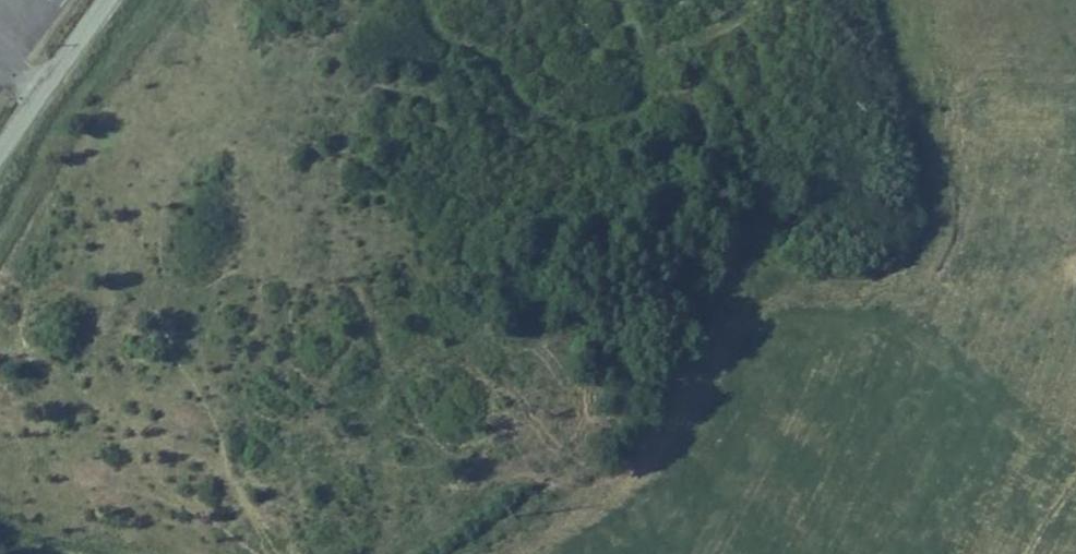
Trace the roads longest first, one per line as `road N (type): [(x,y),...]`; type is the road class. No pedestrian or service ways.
road 1 (tertiary): [(117,0),(0,156)]

